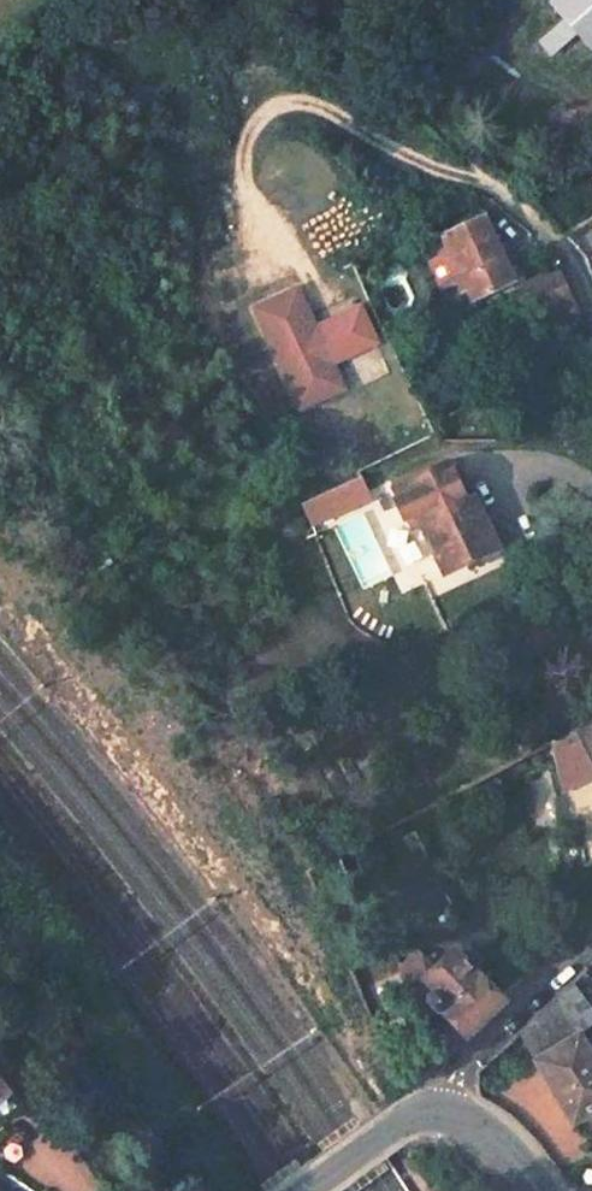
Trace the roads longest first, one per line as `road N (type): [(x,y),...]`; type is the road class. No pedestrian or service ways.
road 1 (residential): [(591,935),(489,1038),(434,1111)]
road 2 (residential): [(591,320),(548,241),(481,168)]
road 3 (secondary): [(434,1111),(403,1120),(302,1190)]
road 4 (secondary): [(527,1190),(473,1121),(434,1111)]

